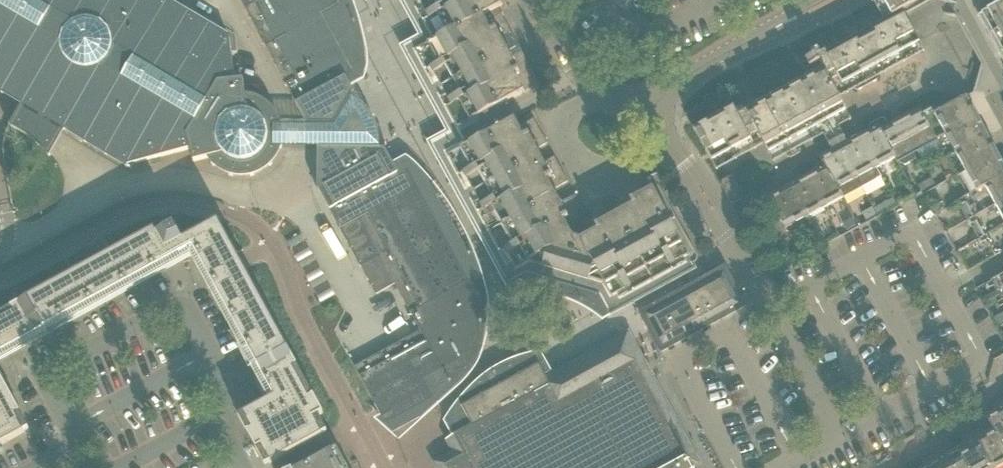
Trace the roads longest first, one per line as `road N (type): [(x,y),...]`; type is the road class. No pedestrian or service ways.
road 1 (residential): [(770,320),(659,118)]
road 2 (residential): [(659,118),(584,89),(559,56),(537,0)]
road 3 (residential): [(659,118),(674,88),(783,23)]

